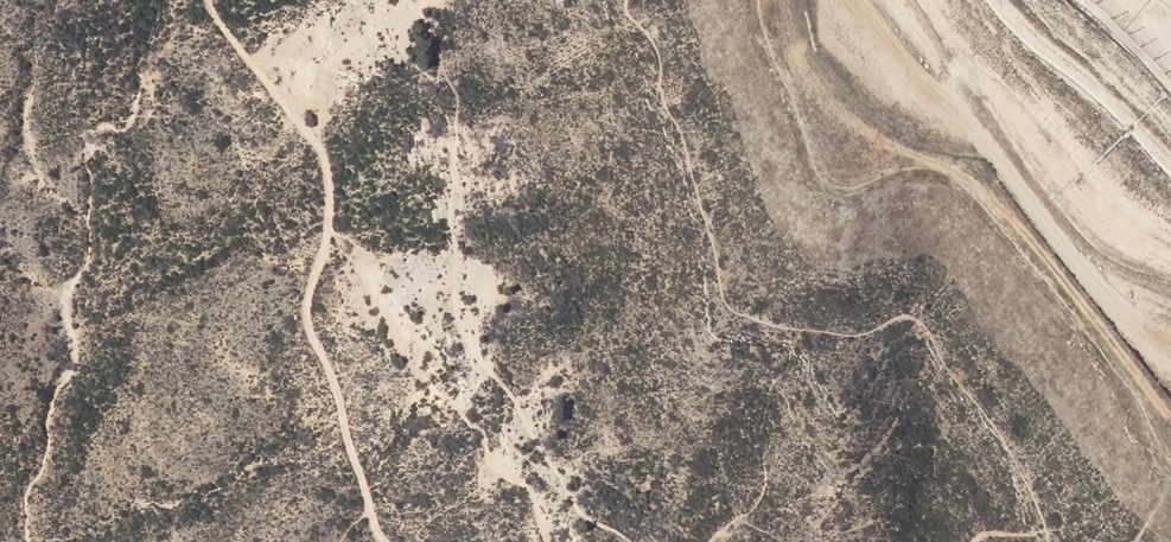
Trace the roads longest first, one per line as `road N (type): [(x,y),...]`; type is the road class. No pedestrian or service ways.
road 1 (track): [(210,0),(219,24),(328,163),(330,222),(304,307),(334,376),(372,524),(385,541)]
road 2 (track): [(850,0),(895,63),(969,127),(1051,232),(1170,350)]

